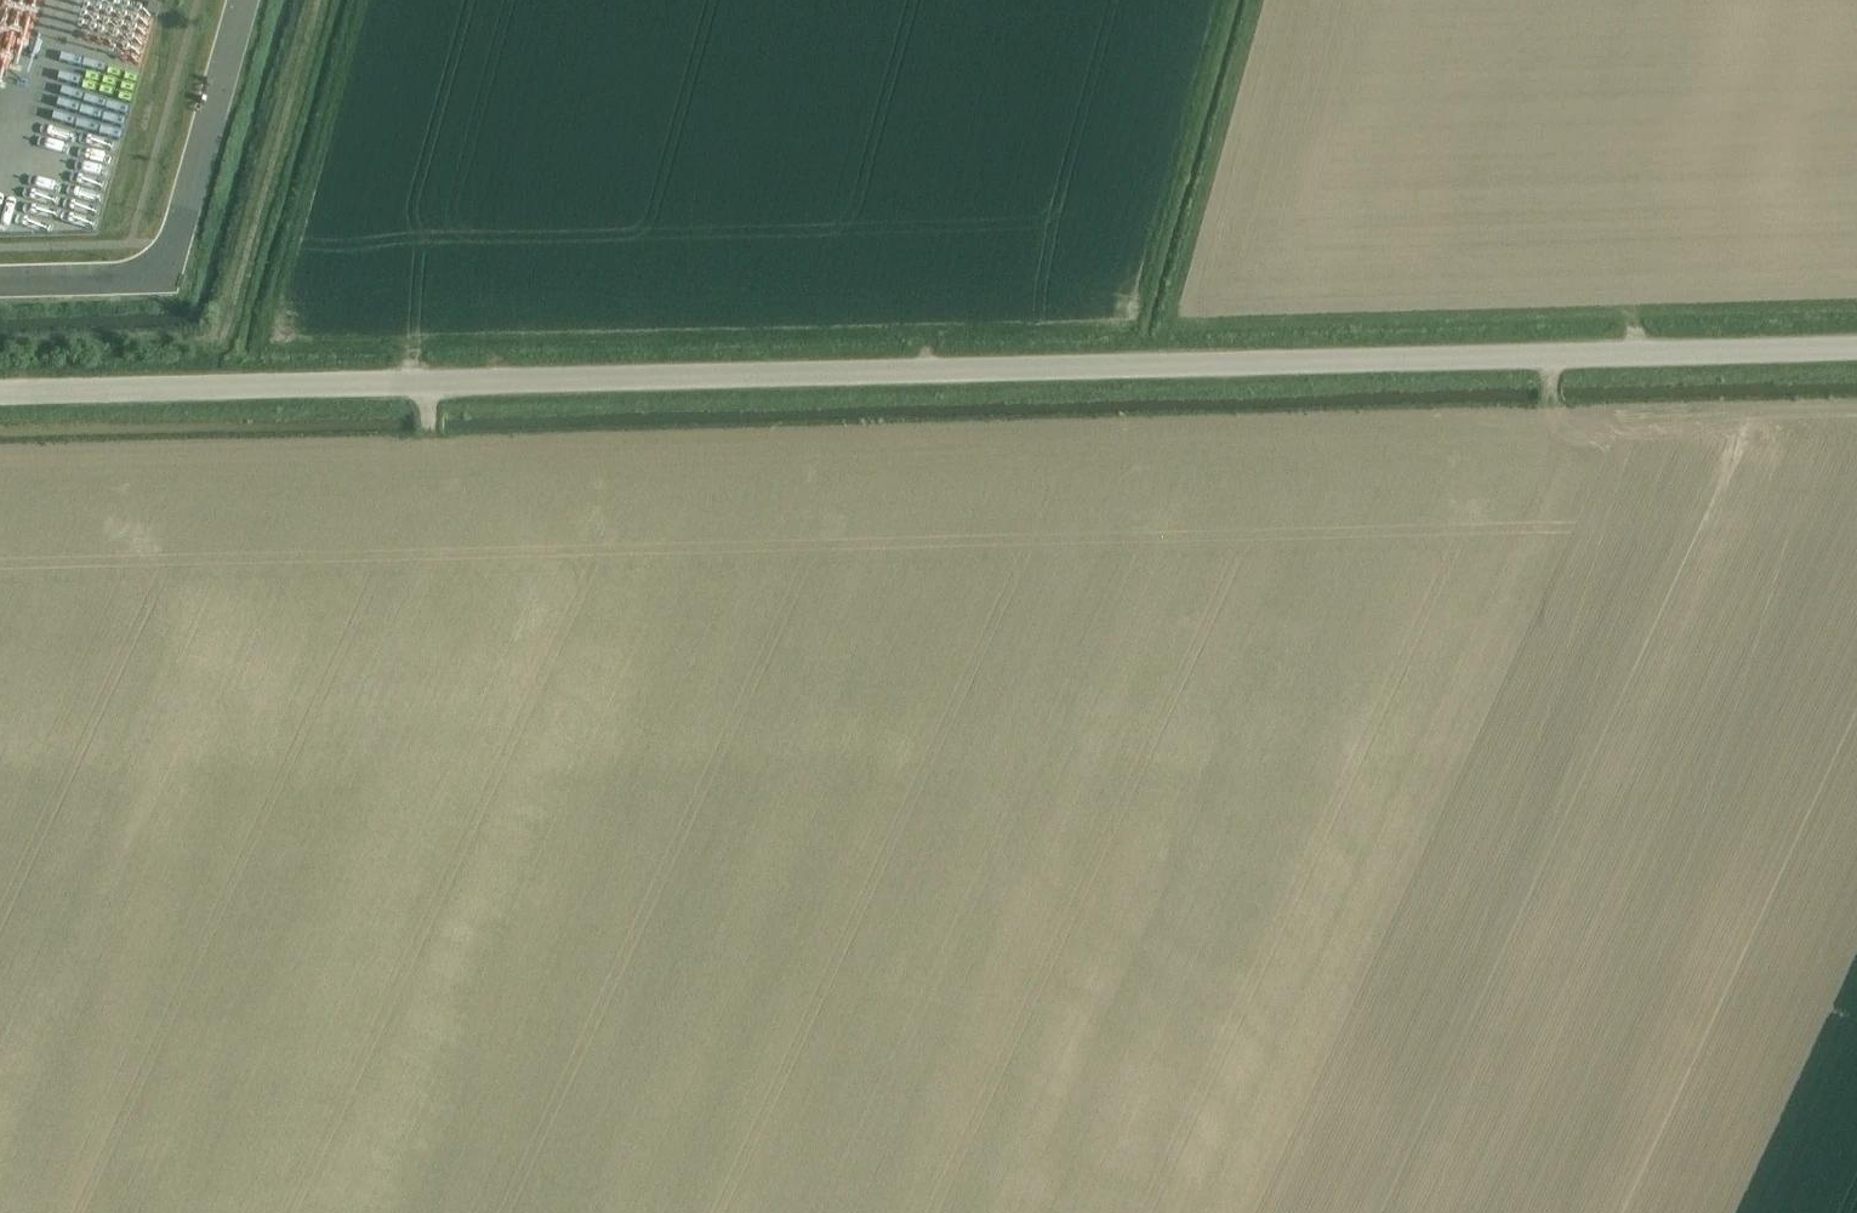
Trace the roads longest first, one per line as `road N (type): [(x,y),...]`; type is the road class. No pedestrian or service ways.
road 1 (unclassified): [(0,396),(1856,351)]
road 2 (unclassified): [(242,0),(164,280)]
road 3 (unclassified): [(0,283),(164,280)]

